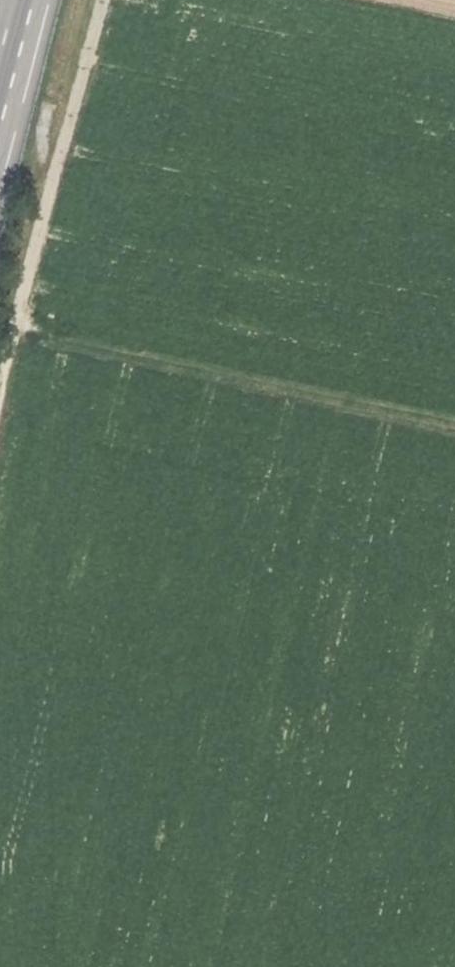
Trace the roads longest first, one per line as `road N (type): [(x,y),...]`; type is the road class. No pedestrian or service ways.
road 1 (track): [(454,427),(14,334)]
road 2 (track): [(14,334),(102,0)]

